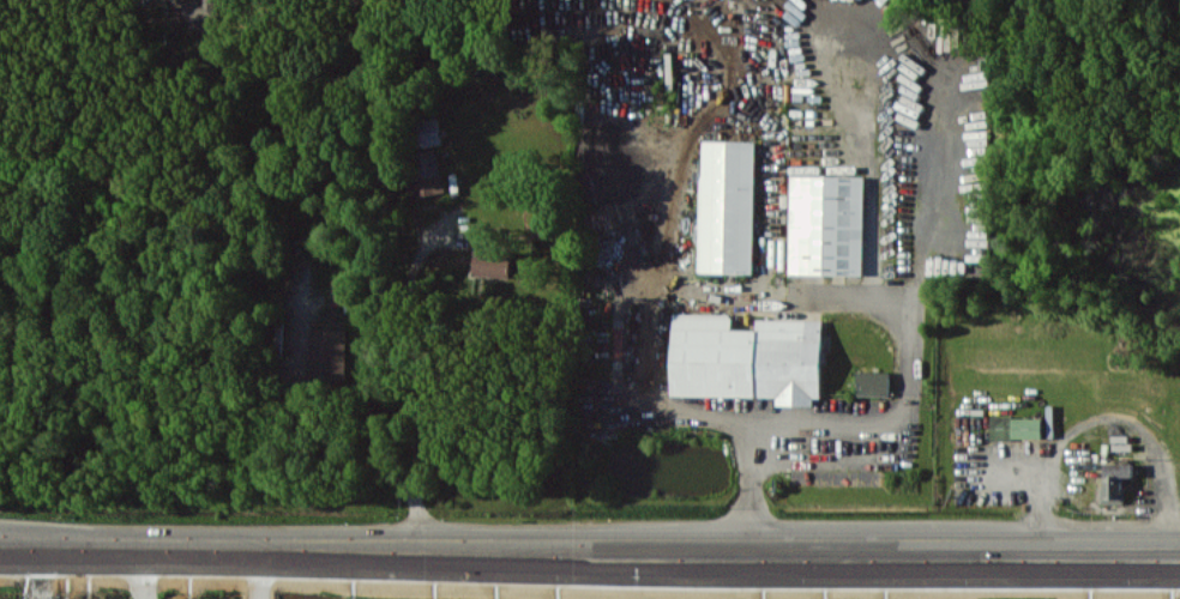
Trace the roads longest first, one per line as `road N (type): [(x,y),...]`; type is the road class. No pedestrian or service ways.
road 1 (primary): [(326,549),(1179,551)]
road 2 (primary): [(0,561),(231,559),(326,549)]
road 3 (primary): [(326,549),(0,534)]

